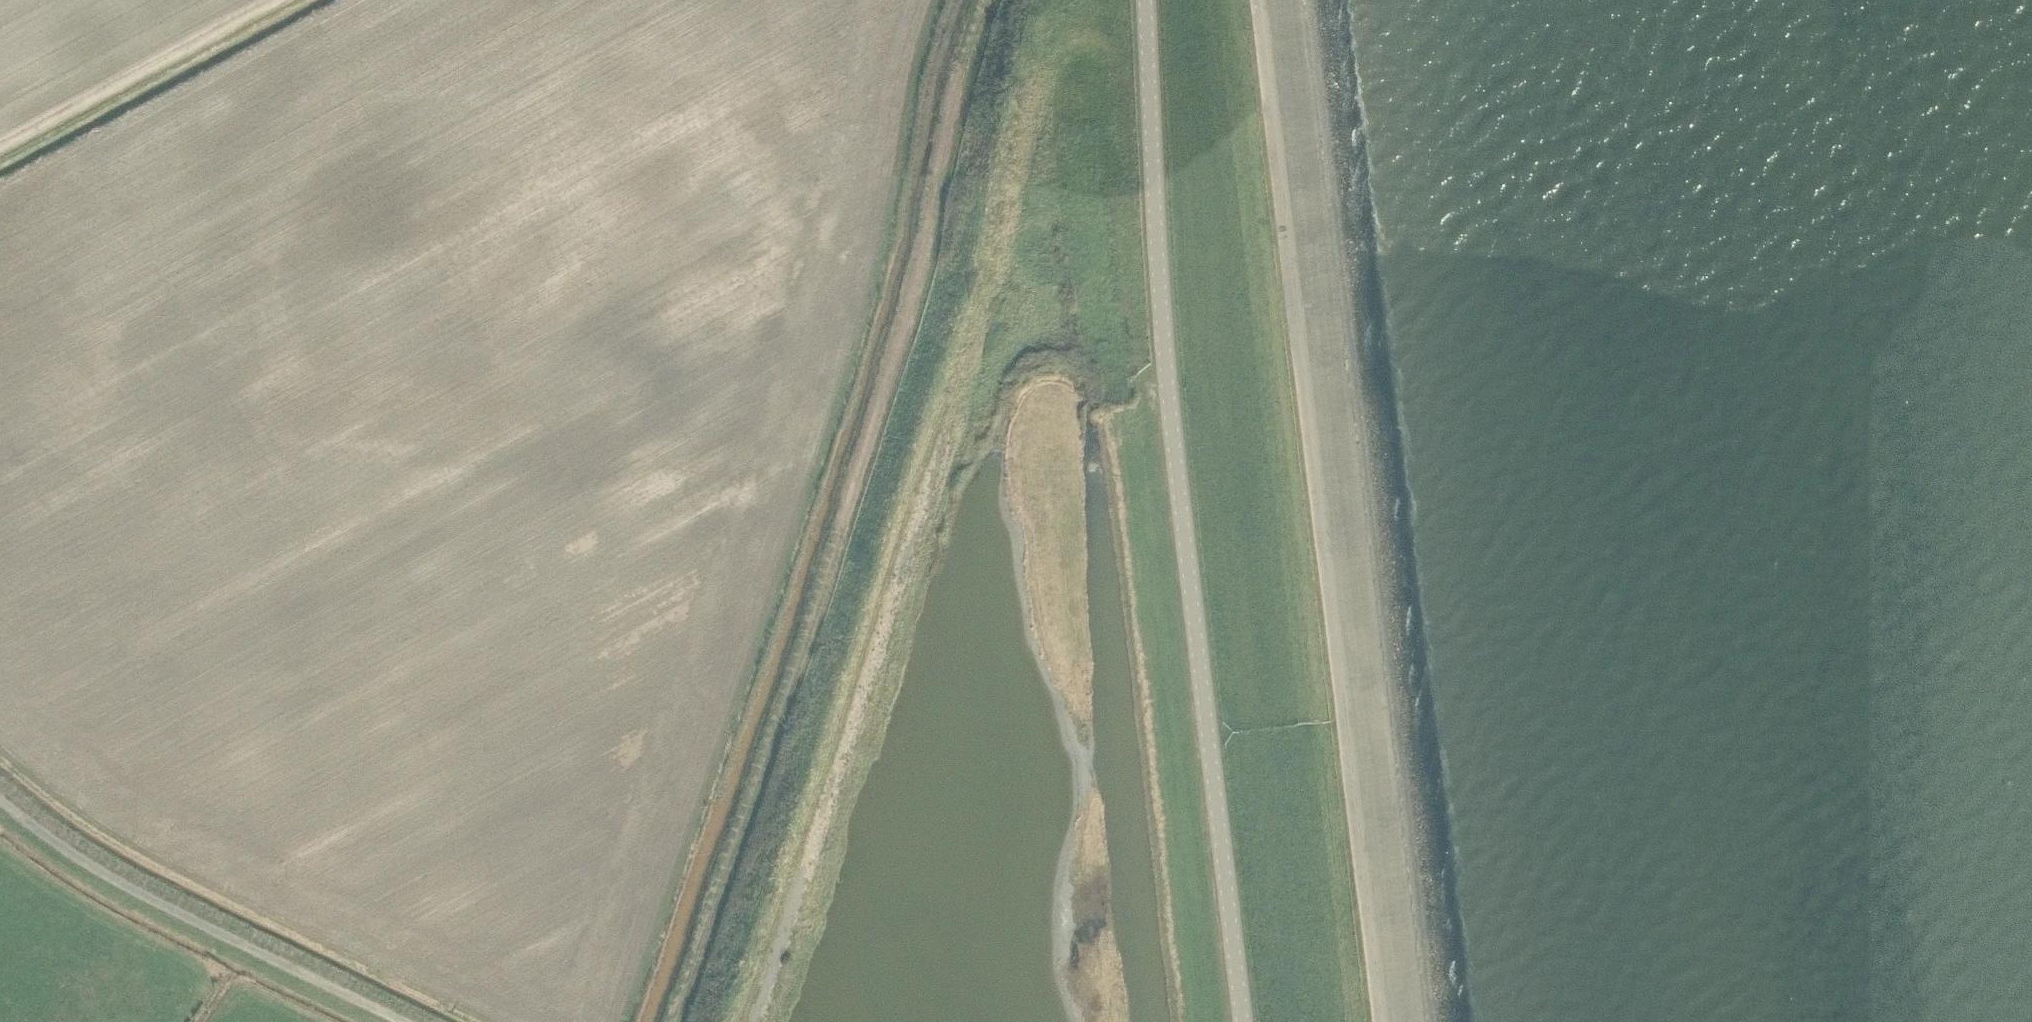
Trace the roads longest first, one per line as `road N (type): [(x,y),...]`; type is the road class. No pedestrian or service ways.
road 1 (tertiary): [(1242,1021),(1168,389),(1146,0)]
road 2 (unclassified): [(402,1021),(132,891),(0,801)]

